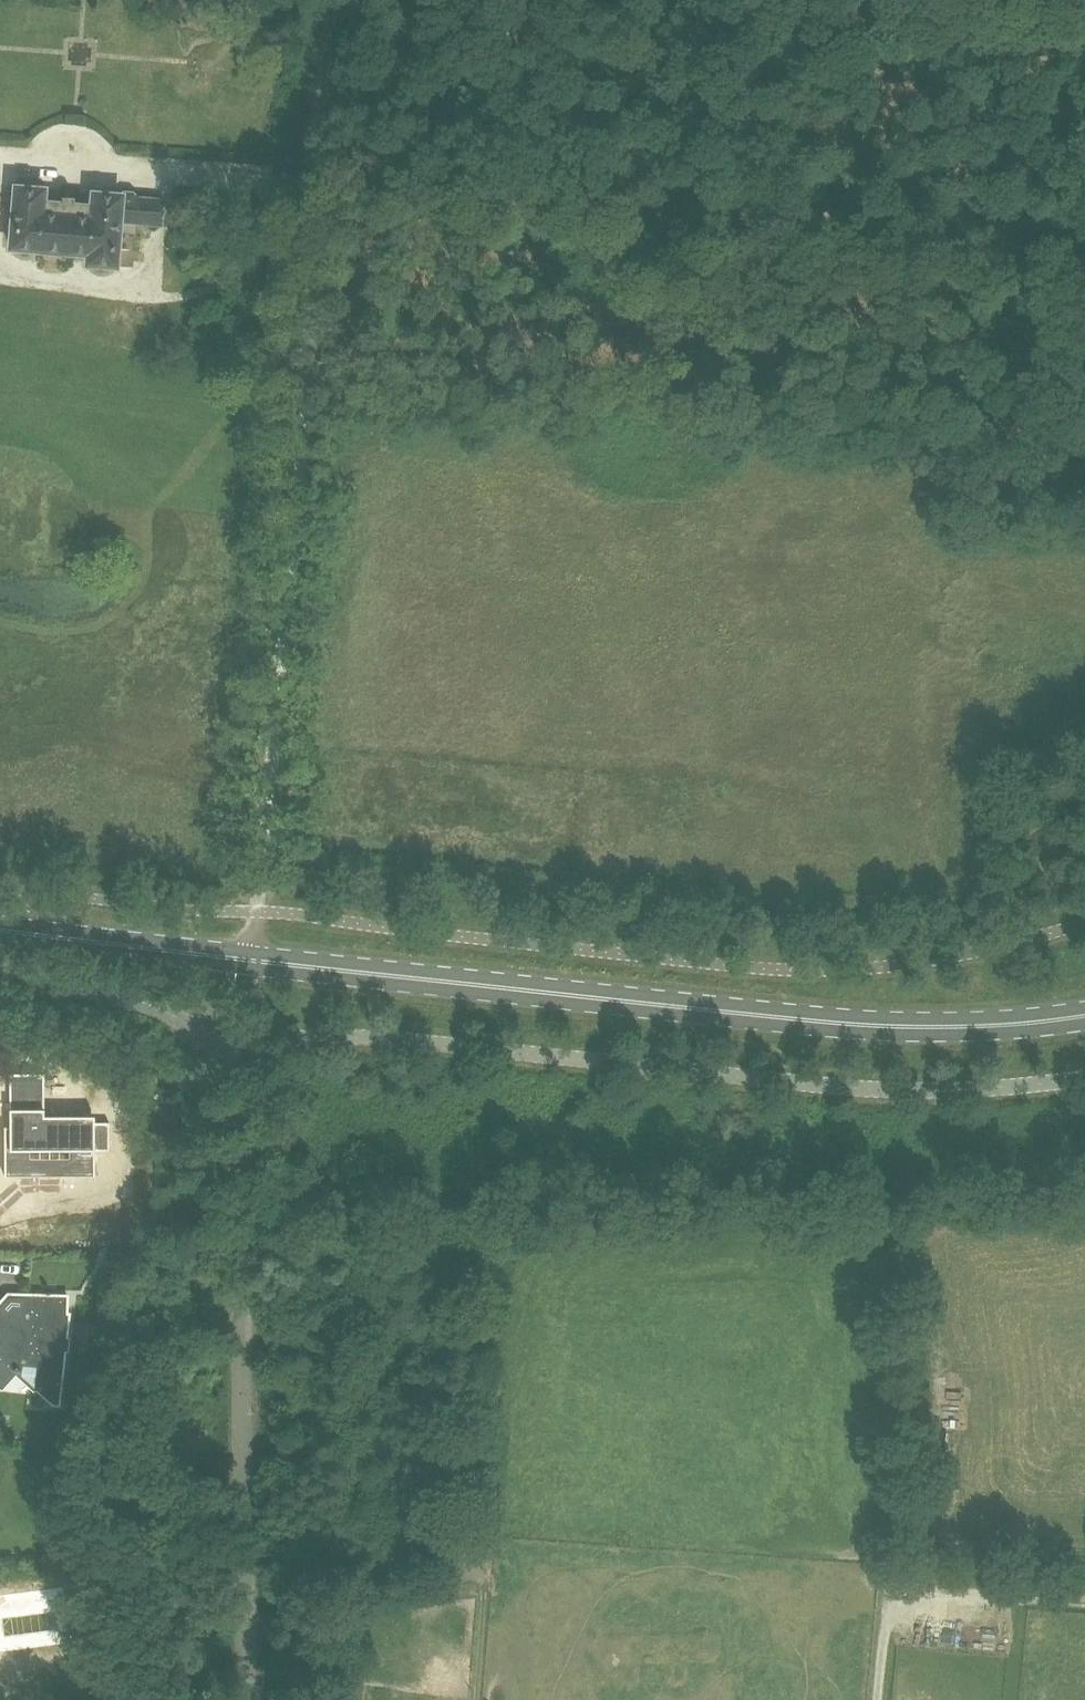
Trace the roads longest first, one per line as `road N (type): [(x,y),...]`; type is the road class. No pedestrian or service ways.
road 1 (primary): [(0,929),(834,1024),(1006,1028),(1084,1019)]
road 2 (unclassified): [(249,1699),(246,1268),(233,1076),(204,1036),(150,1003),(0,976)]

